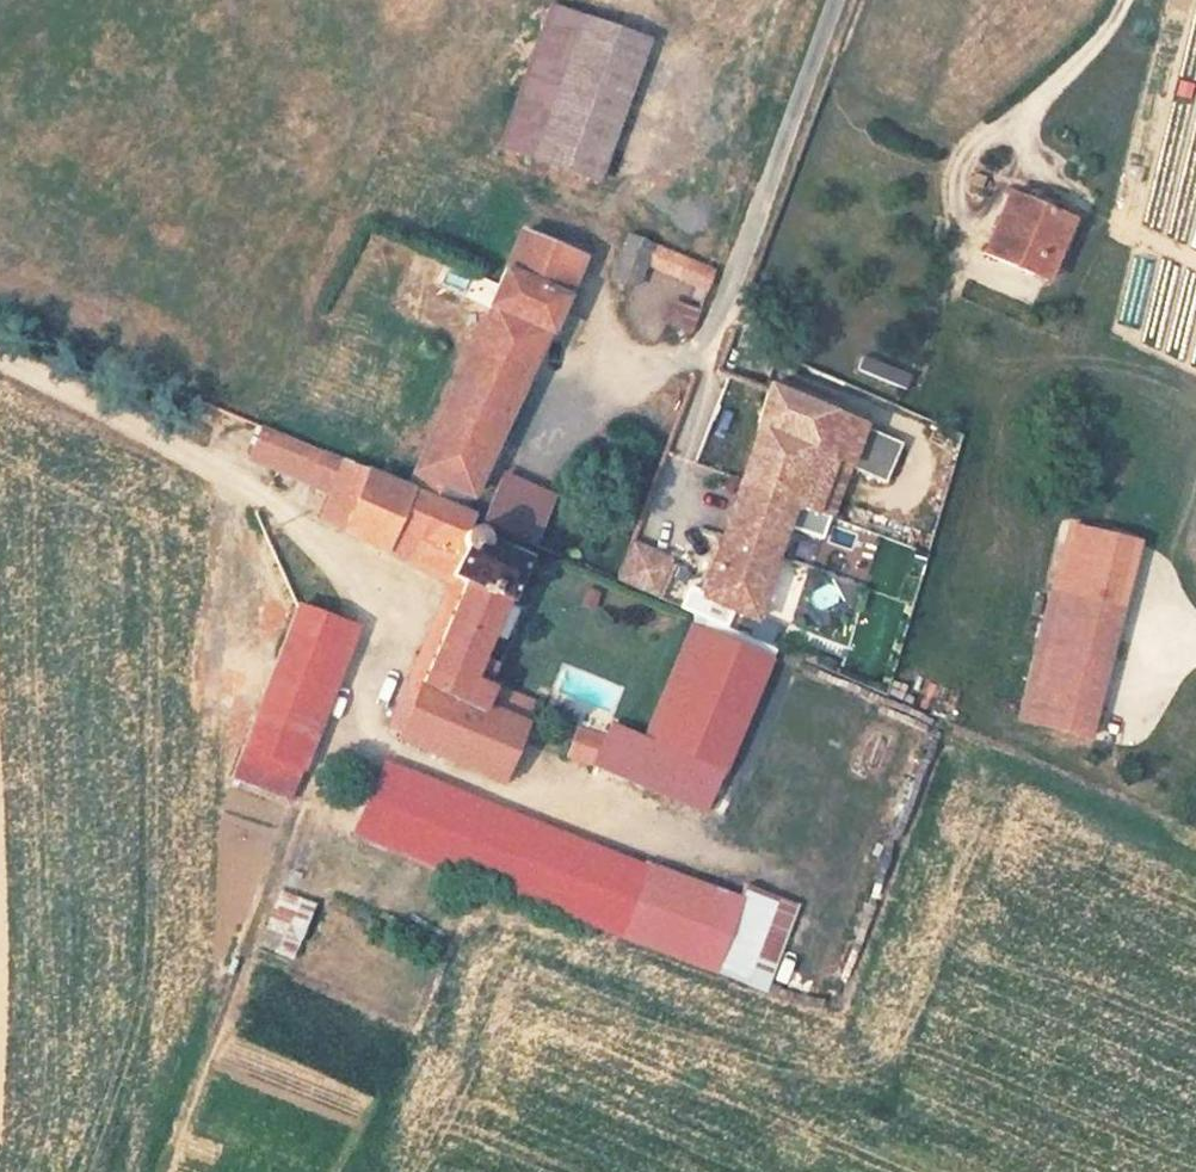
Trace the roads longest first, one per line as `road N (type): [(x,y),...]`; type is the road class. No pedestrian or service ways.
road 1 (track): [(696,150),(759,45),(777,0)]

